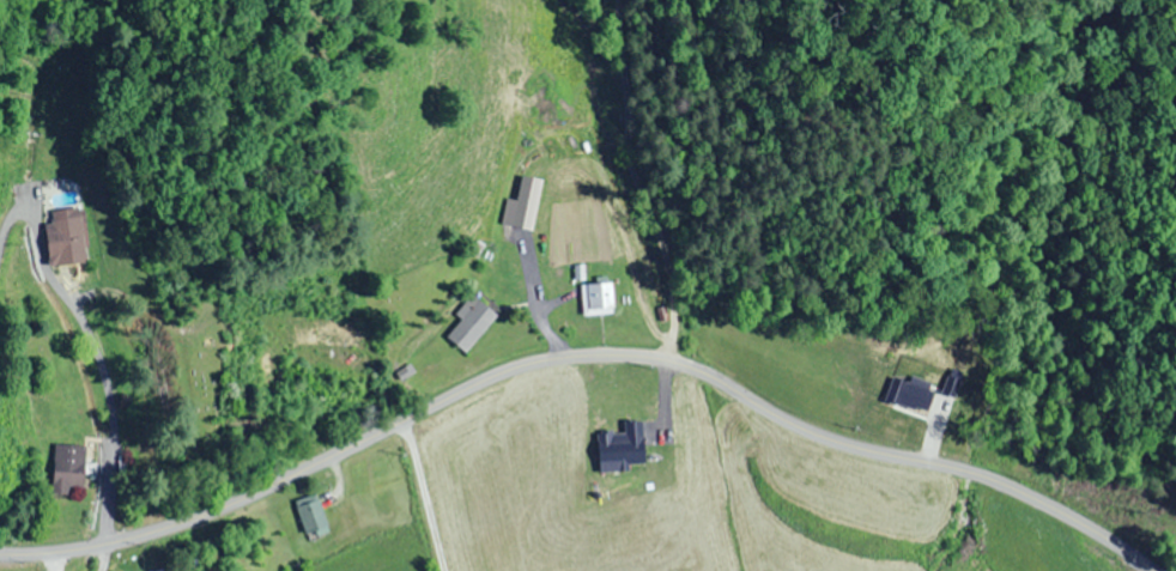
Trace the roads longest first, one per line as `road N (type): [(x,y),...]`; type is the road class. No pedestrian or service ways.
road 1 (secondary): [(1148,570),(1062,517),(980,481),(816,438),(674,367),(600,358),(496,377),(175,531),(73,552),(0,554)]

